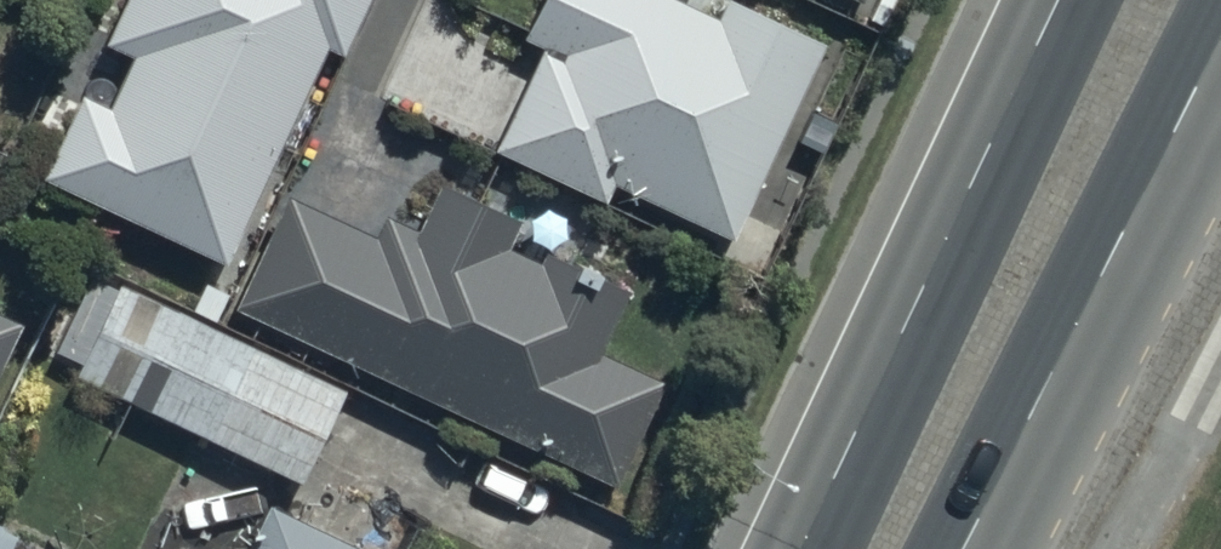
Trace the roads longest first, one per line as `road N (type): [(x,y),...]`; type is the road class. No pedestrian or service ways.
road 1 (secondary): [(800,548),(1061,0)]
road 2 (secondary): [(1220,74),(988,548)]

